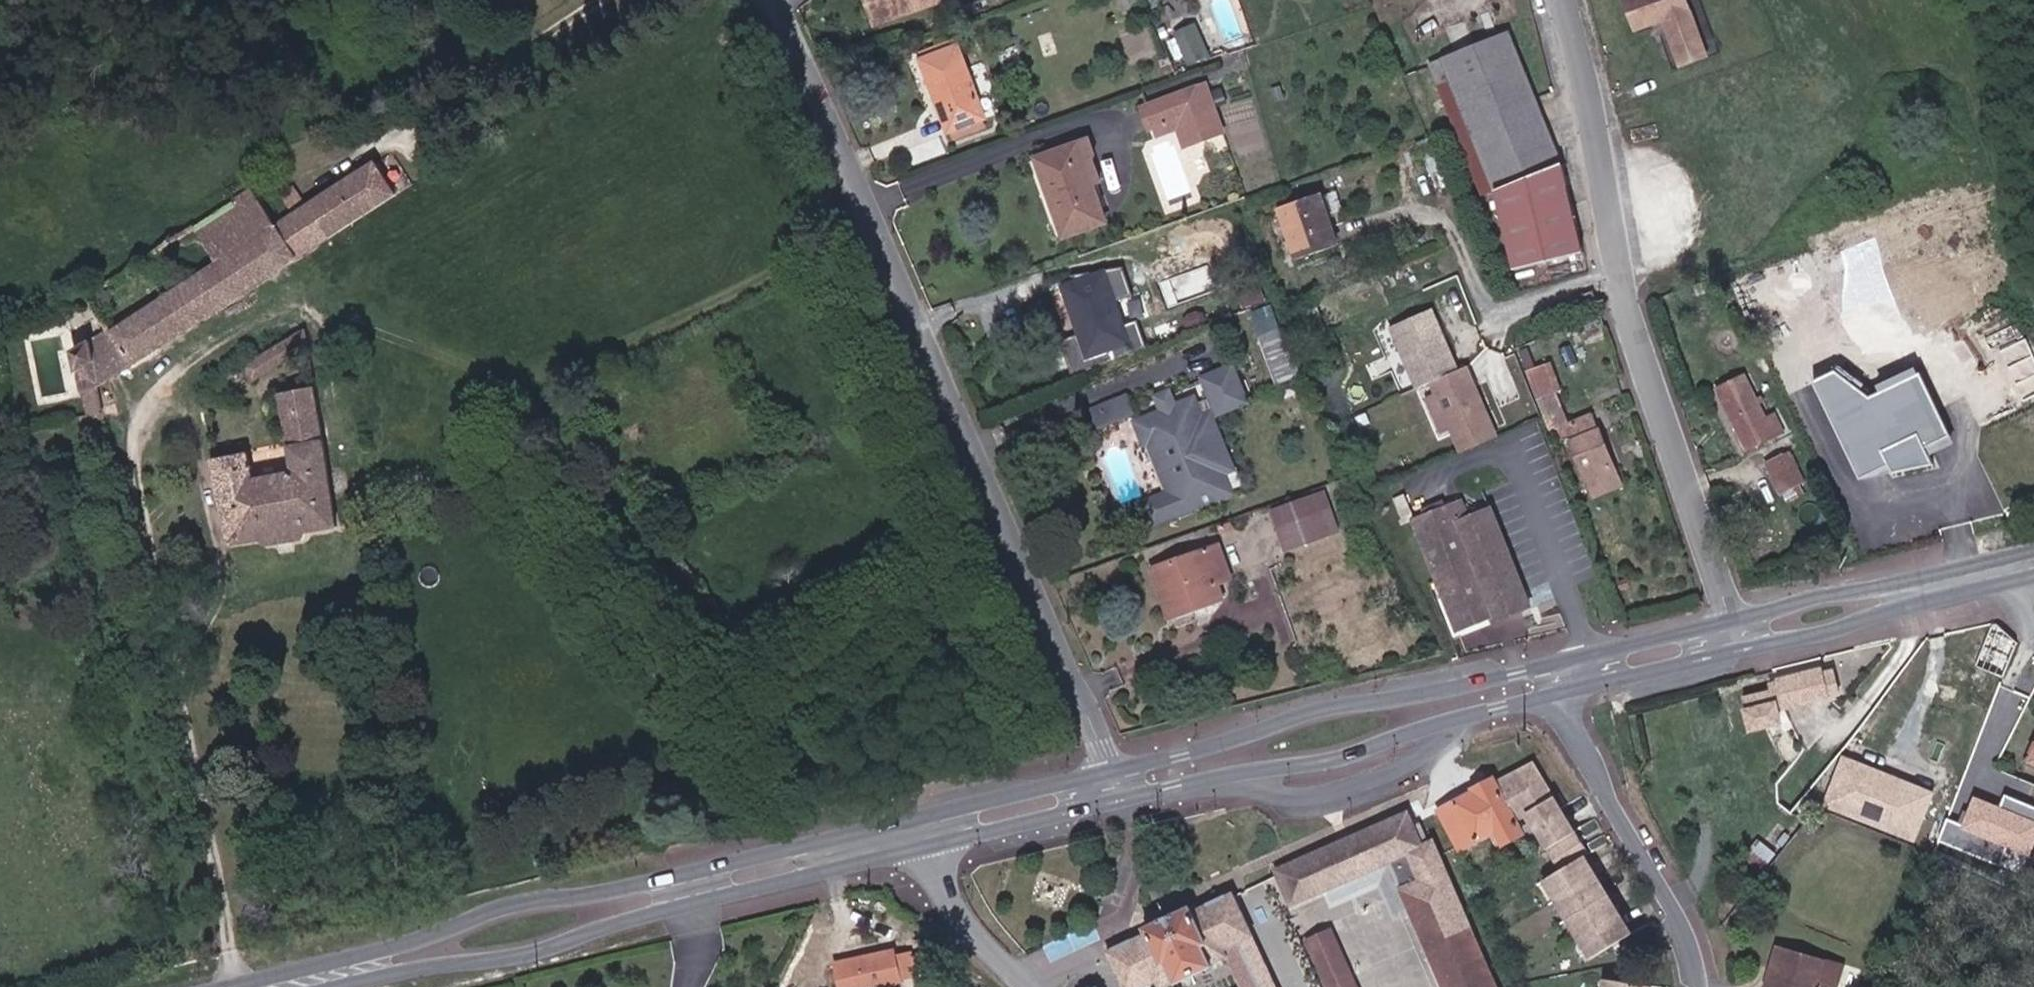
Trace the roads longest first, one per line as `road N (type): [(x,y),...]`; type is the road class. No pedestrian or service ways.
road 1 (unclassified): [(774,0),(861,217),(1113,776)]
road 2 (primary): [(922,818),(609,892),(516,905),(391,950),(247,986)]
road 3 (unclassified): [(1560,0),(1597,143),(1618,279),(1734,623)]
road 4 (track): [(173,374),(146,405),(138,458),(246,986)]
road 5 (primary): [(352,986),(534,956),(618,920),(930,851)]
road 6 (primary): [(1553,667),(1414,700),(1325,710),(1113,776)]
road 7 (primary): [(1122,805),(1253,774),(1348,762),(1412,735),(1560,696)]
road 8 (tertiary): [(1560,696),(1686,913),(1708,986)]
road 9 (primary): [(1740,651),(1829,637),(2011,583)]
road 10 (primary): [(2004,559),(1734,623)]
road 11 (track): [(606,0),(390,145)]
road 12 (primary): [(930,851),(1122,805)]
road 13 (primary): [(1113,776),(922,818)]
road 14 (primary): [(1734,623),(1553,667)]
road 15 (primary): [(1560,696),(1740,651)]
road 16 (tertiary): [(1029,986),(961,911),(930,851)]

